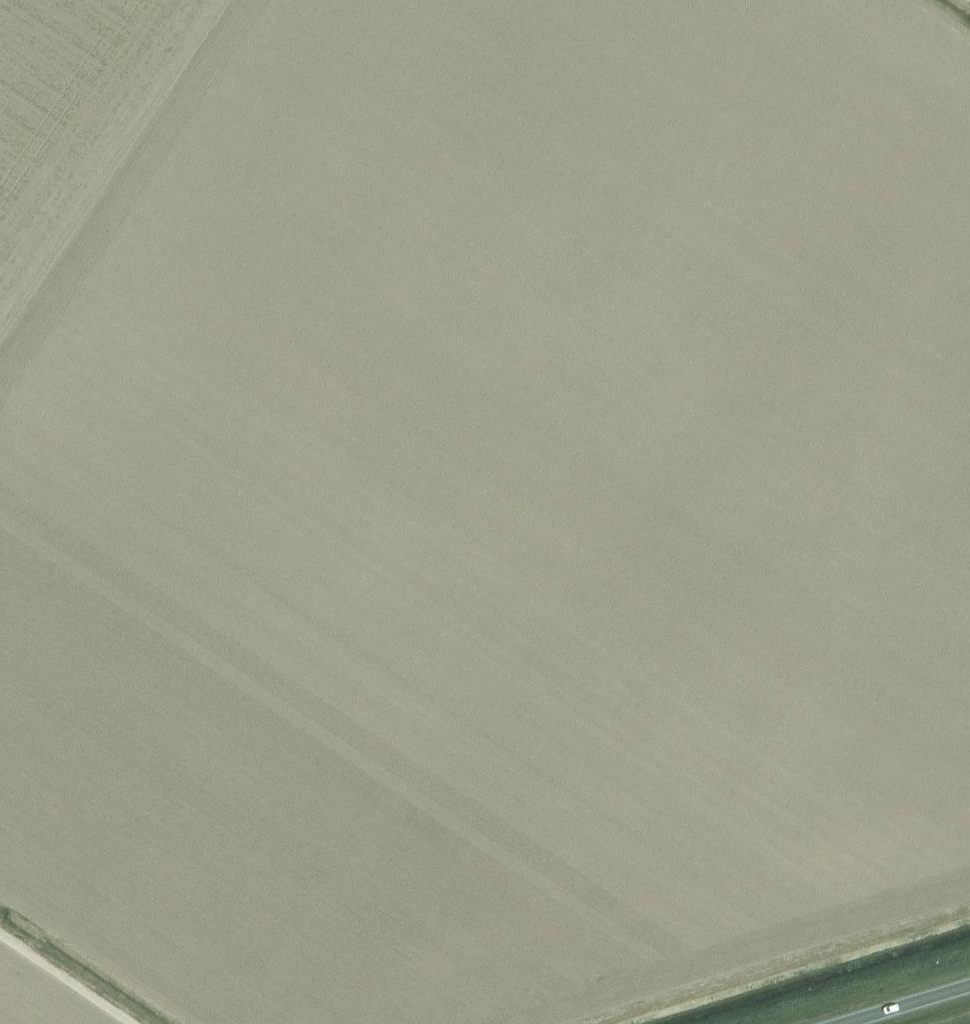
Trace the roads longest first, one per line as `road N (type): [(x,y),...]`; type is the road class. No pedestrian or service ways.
road 1 (track): [(134,1023),(0,933)]
road 2 (trunk): [(969,987),(845,1023)]

